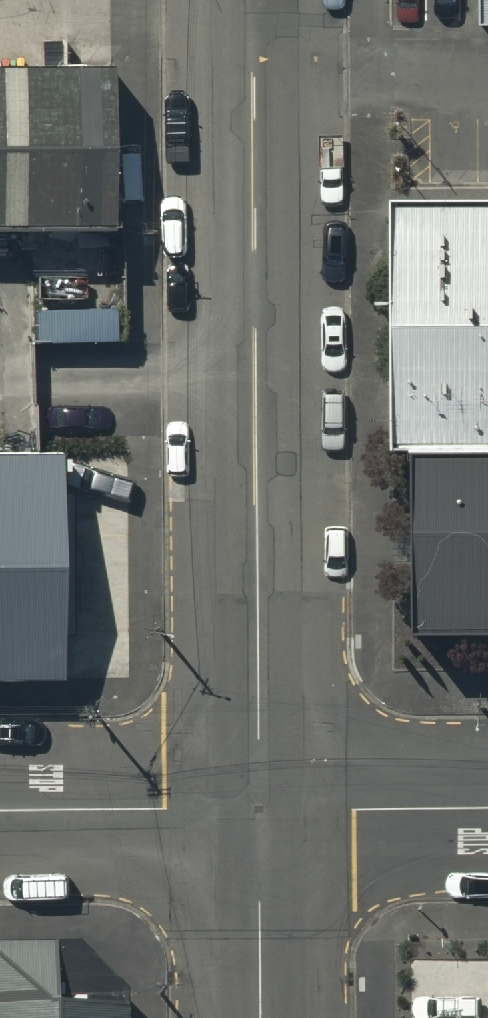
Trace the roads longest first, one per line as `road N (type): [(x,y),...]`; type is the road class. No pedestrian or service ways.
road 1 (residential): [(261,0),(268,801)]
road 2 (unclassified): [(0,803),(268,801)]
road 3 (unclassified): [(268,801),(487,799)]
road 4 (residential): [(268,801),(268,1017)]

